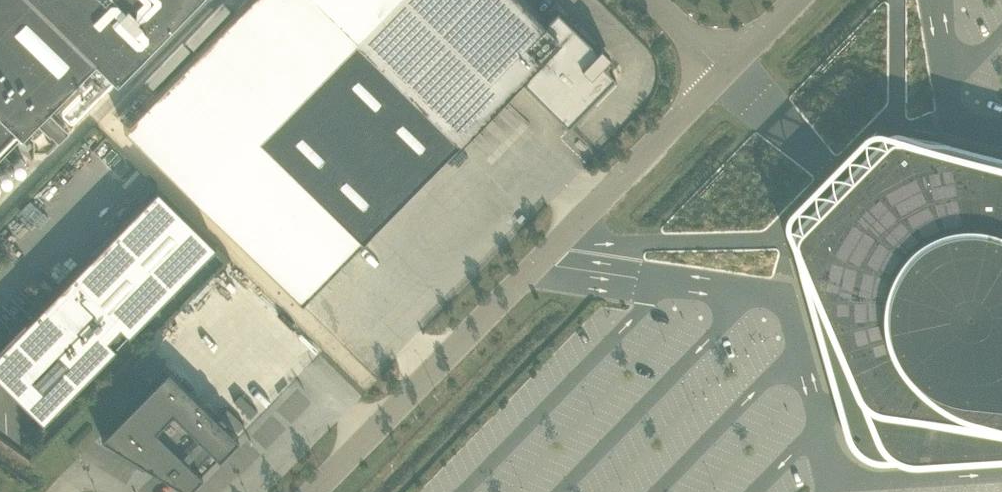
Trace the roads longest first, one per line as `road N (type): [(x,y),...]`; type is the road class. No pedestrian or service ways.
road 1 (unclassified): [(723,70),(308,491)]

